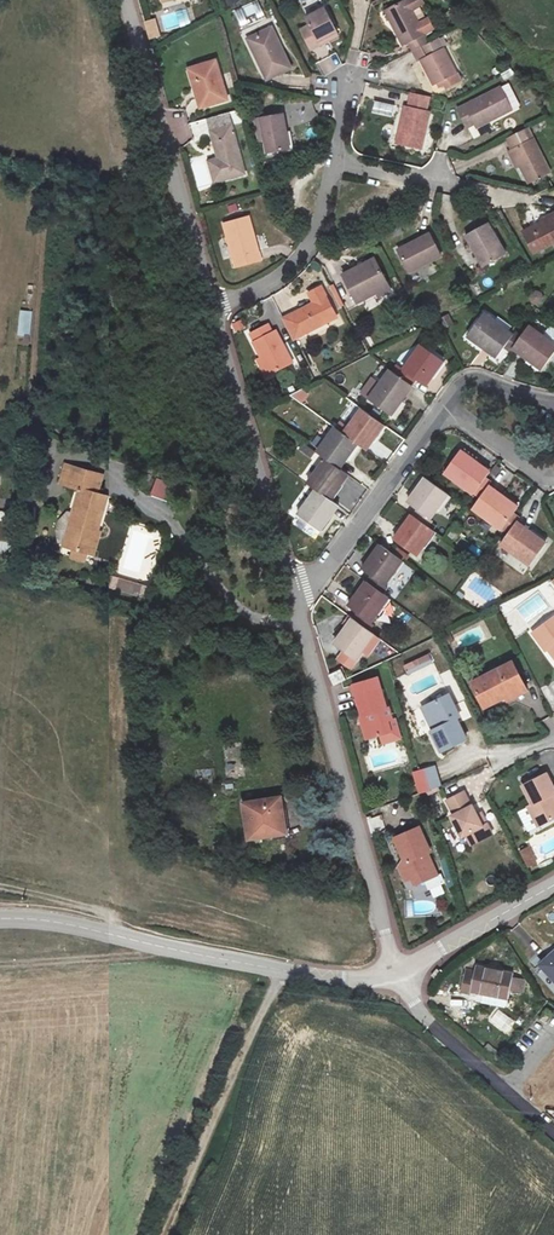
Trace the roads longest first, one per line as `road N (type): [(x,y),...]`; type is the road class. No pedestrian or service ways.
road 1 (residential): [(0,917),(59,921),(347,980),(397,974)]
road 2 (residential): [(397,974),(296,597)]
road 3 (residential): [(209,306),(122,0)]
road 4 (residential): [(296,597),(209,306)]
road 5 (track): [(280,969),(166,1234)]
road 6 (residential): [(296,597),(442,409)]
road 7 (residential): [(209,306),(274,282),(298,258),(316,233),(330,161)]
road 8 (residential): [(397,974),(553,883)]
road 9 (residential): [(397,974),(423,1017),(506,1092)]
road 10 (residential): [(456,187),(330,161)]
road 11 (residential): [(442,409),(469,382),(553,406)]

